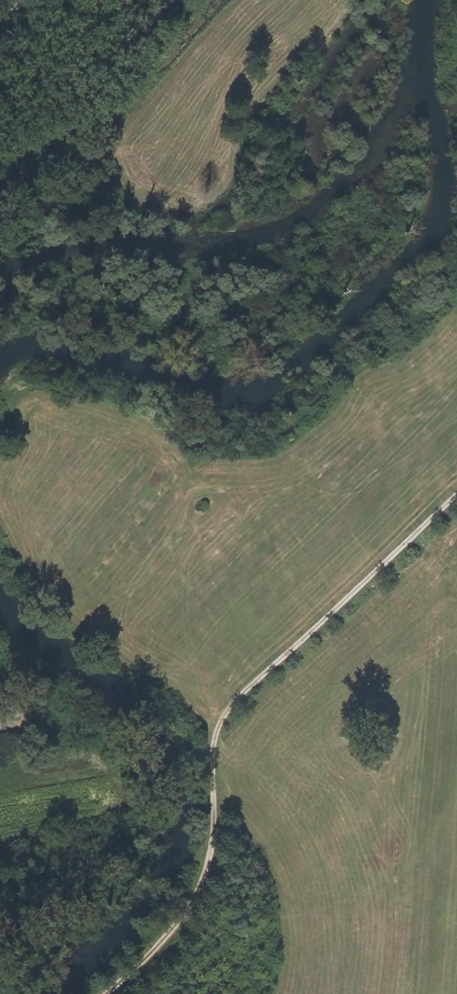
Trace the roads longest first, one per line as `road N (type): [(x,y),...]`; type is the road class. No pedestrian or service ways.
road 1 (track): [(456,494),(232,704),(215,733),(212,843),(191,904),(105,993)]

